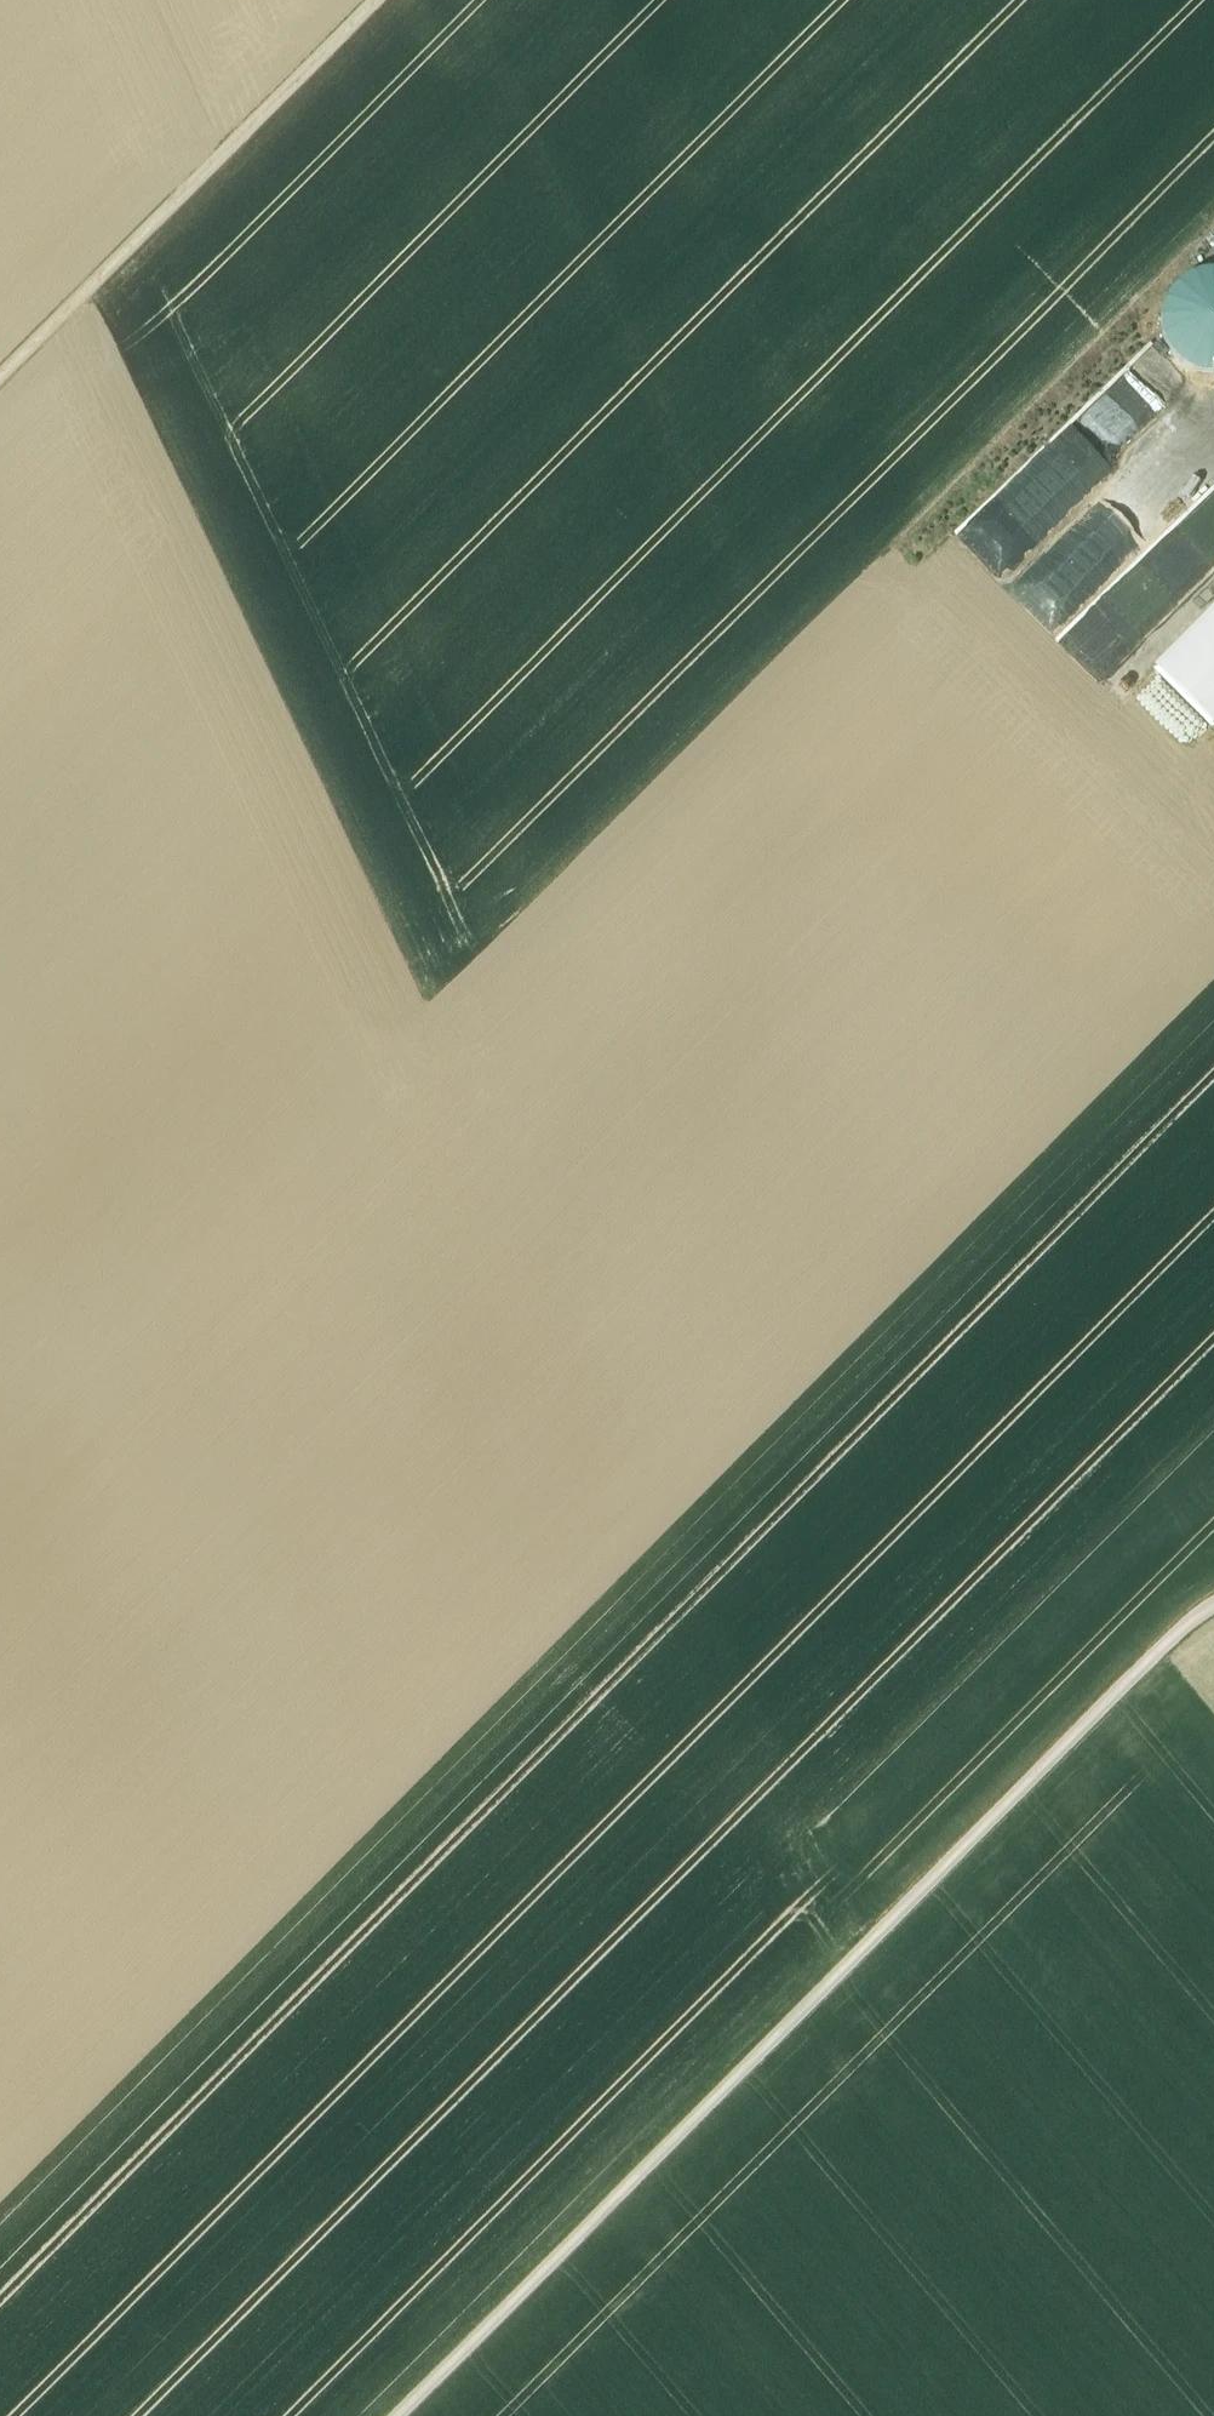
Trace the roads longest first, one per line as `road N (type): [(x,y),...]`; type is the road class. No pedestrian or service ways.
road 1 (track): [(1213,1600),(398,2415)]
road 2 (track): [(0,370),(372,0)]

